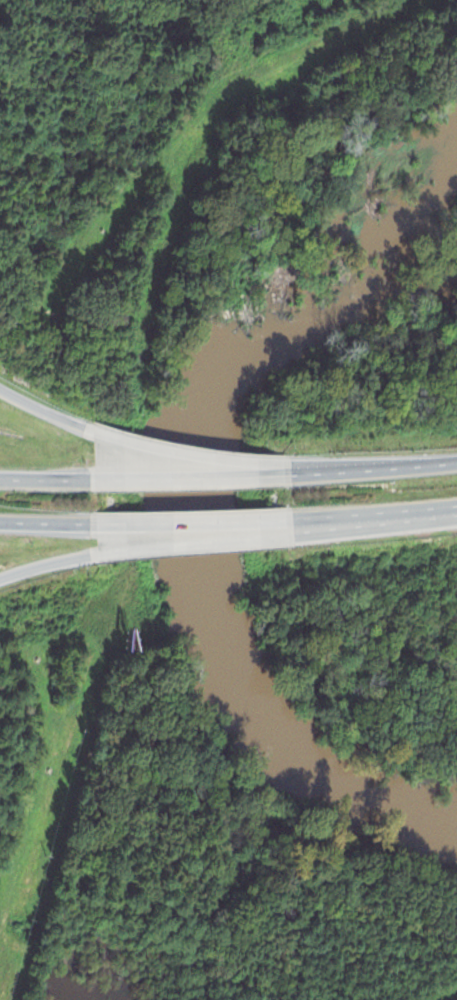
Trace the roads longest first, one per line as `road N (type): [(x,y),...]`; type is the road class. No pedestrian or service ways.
road 1 (motorway): [(89,523),(326,521)]
road 2 (motorway): [(92,554),(326,521)]
road 3 (motorway): [(292,473),(192,456),(86,425)]
road 4 (motorway): [(292,473),(89,480)]
road 5 (motorway): [(456,462),(292,473)]
road 6 (motorway): [(326,521),(456,509)]

